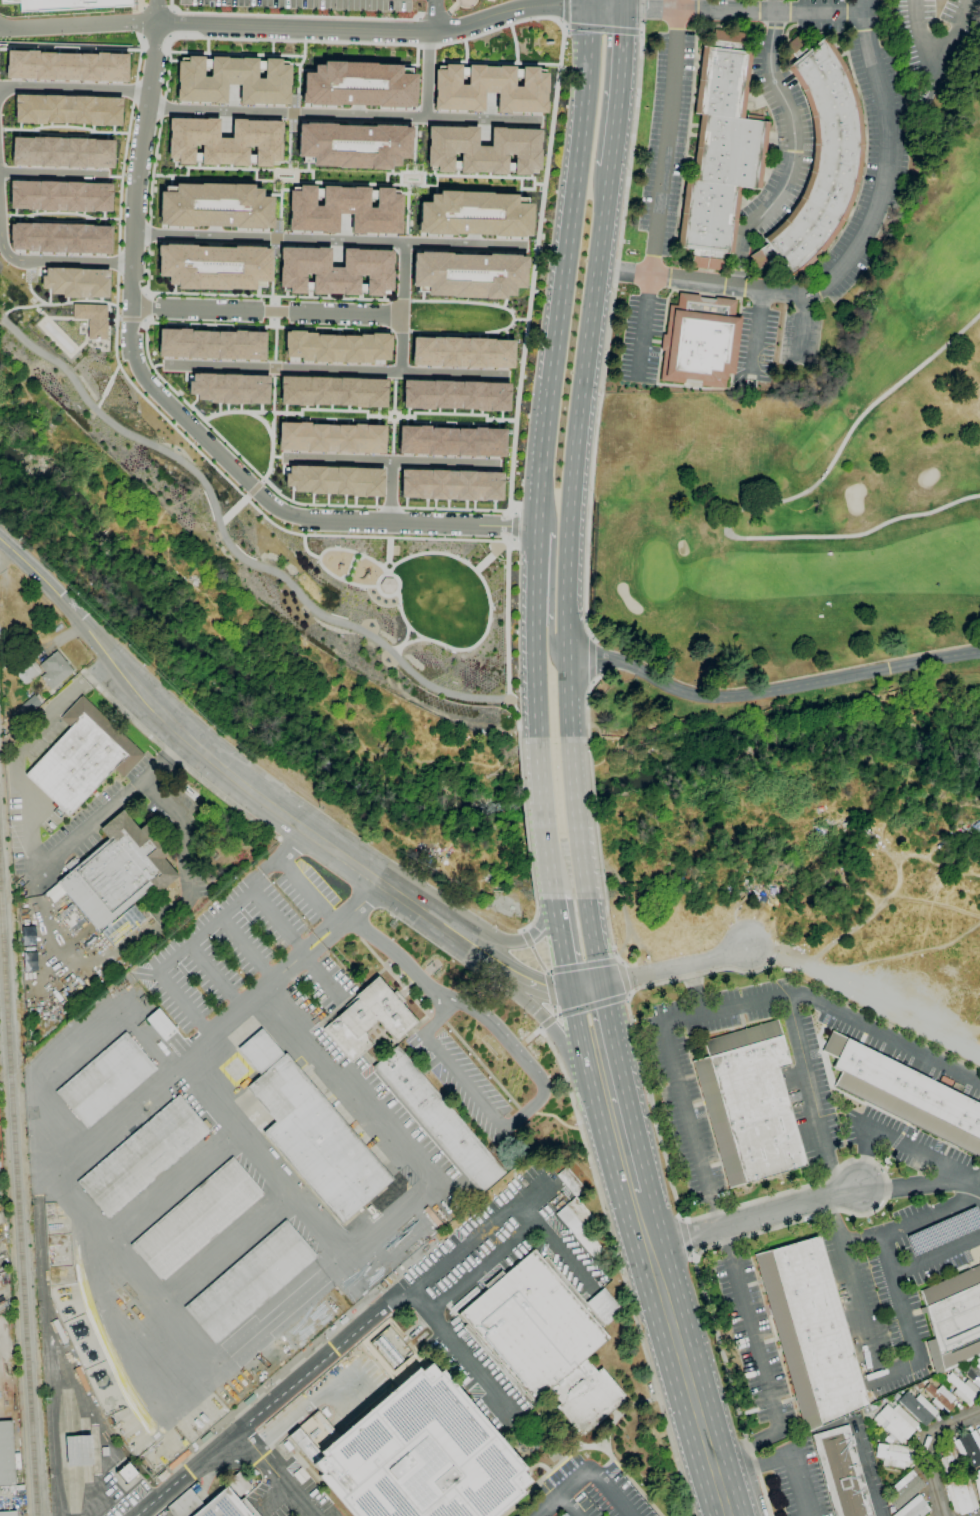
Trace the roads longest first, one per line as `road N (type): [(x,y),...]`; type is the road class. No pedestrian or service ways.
road 1 (residential): [(537,530),(306,521),(282,513),(144,380),(130,352),(131,263),(155,23)]
road 2 (tertiary): [(499,968),(185,736),(0,540)]
road 3 (primary): [(573,744),(570,496),(609,157)]
road 4 (primary): [(586,5),(537,530)]
road 5 (residential): [(133,234),(525,247)]
road 6 (residential): [(147,108),(538,120)]
road 7 (primary): [(734,1515),(629,1161)]
road 8 (residential): [(163,364),(503,374)]
road 9 (residential): [(131,306),(400,315)]
road 10 (residential): [(649,1243),(861,1183)]
road 11 (residential): [(283,458),(497,464)]
road 12 (primary): [(499,968),(565,1049),(613,1088)]
road 13 (primary): [(589,900),(573,744)]
road 14 (residential): [(596,981),(748,947)]
road 15 (primary): [(609,157),(623,10)]
road 16 (primary): [(536,742),(551,882)]
road 17 (residential): [(398,371),(402,243)]
road 18 (primary): [(629,1161),(594,1040)]

